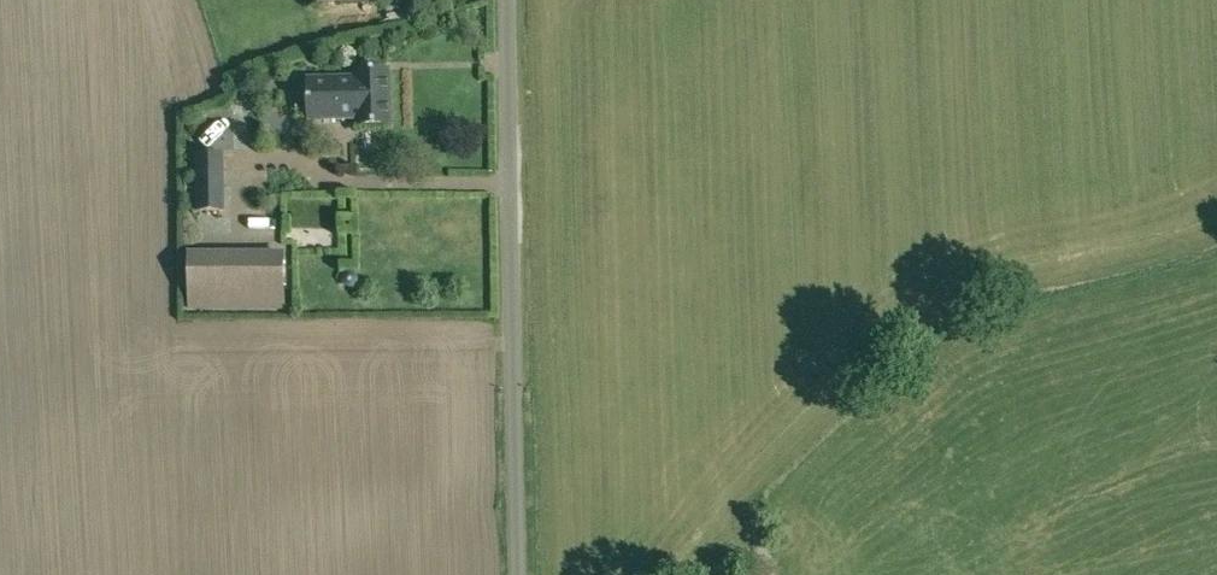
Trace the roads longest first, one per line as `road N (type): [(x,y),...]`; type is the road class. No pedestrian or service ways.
road 1 (unclassified): [(517,574),(508,0)]

